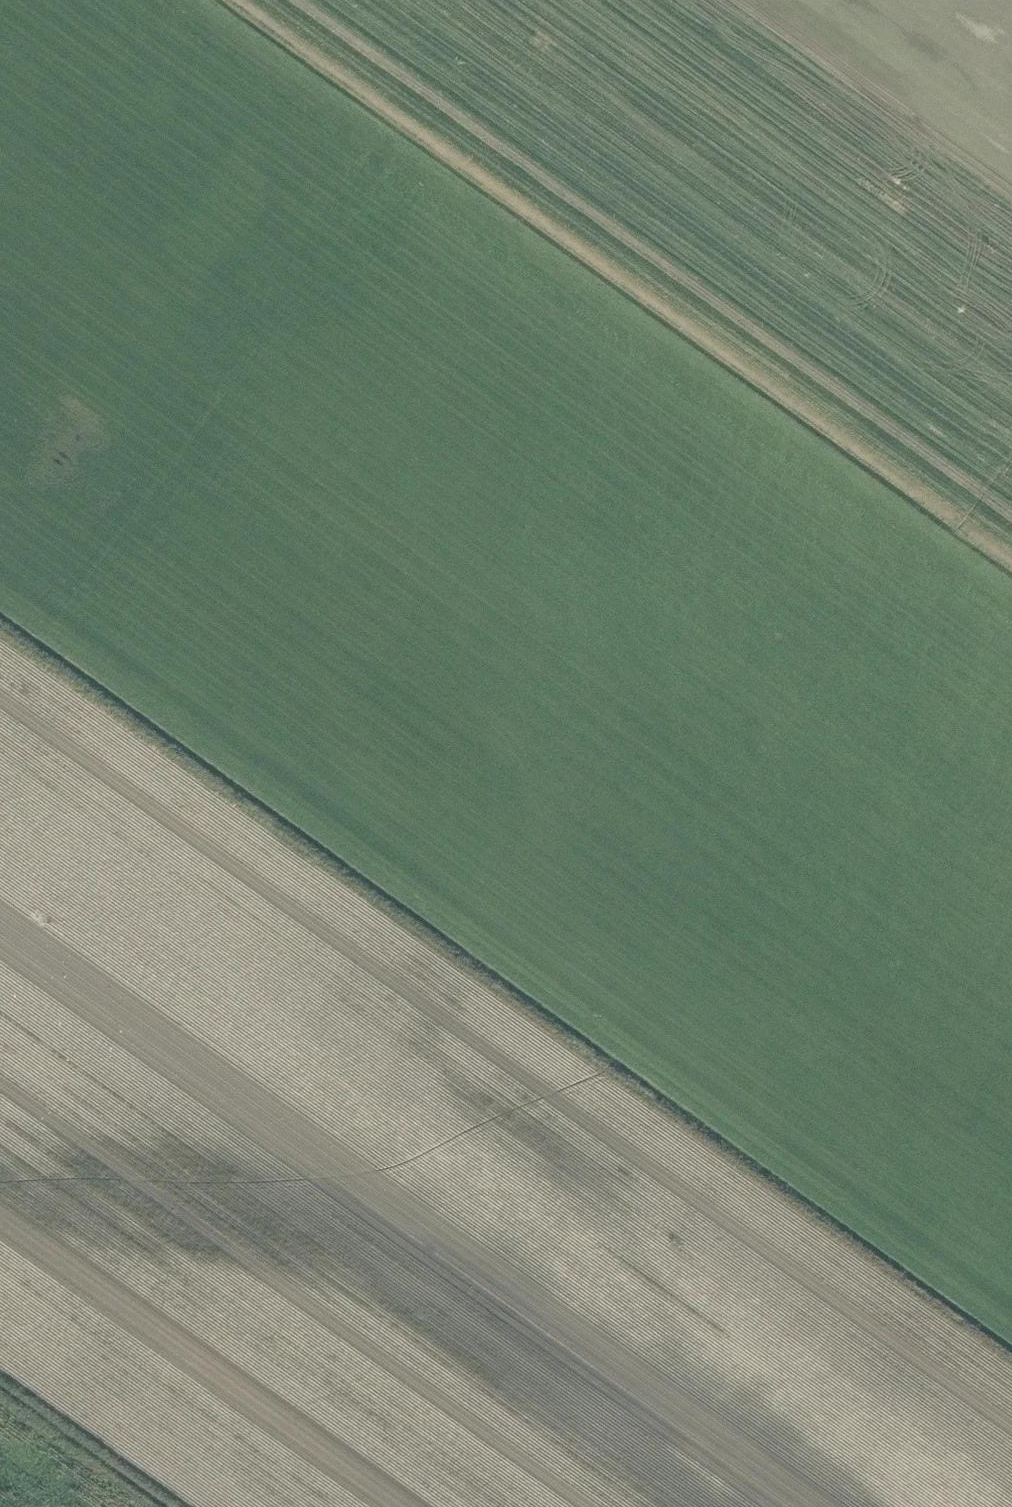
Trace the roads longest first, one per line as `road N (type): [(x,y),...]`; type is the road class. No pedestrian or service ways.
road 1 (track): [(185,0),(381,143)]

